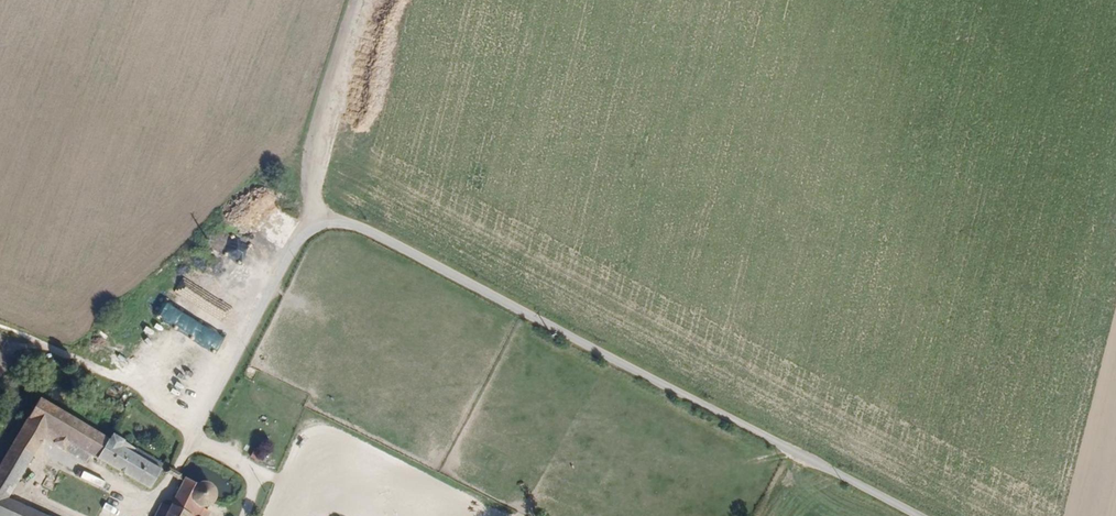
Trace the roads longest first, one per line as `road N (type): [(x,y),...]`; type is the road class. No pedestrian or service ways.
road 1 (unclassified): [(907,515),(343,221),(317,216),(291,243),(199,436)]
road 2 (track): [(0,326),(119,378),(280,482)]
road 3 (track): [(358,0),(311,170),(317,216)]

